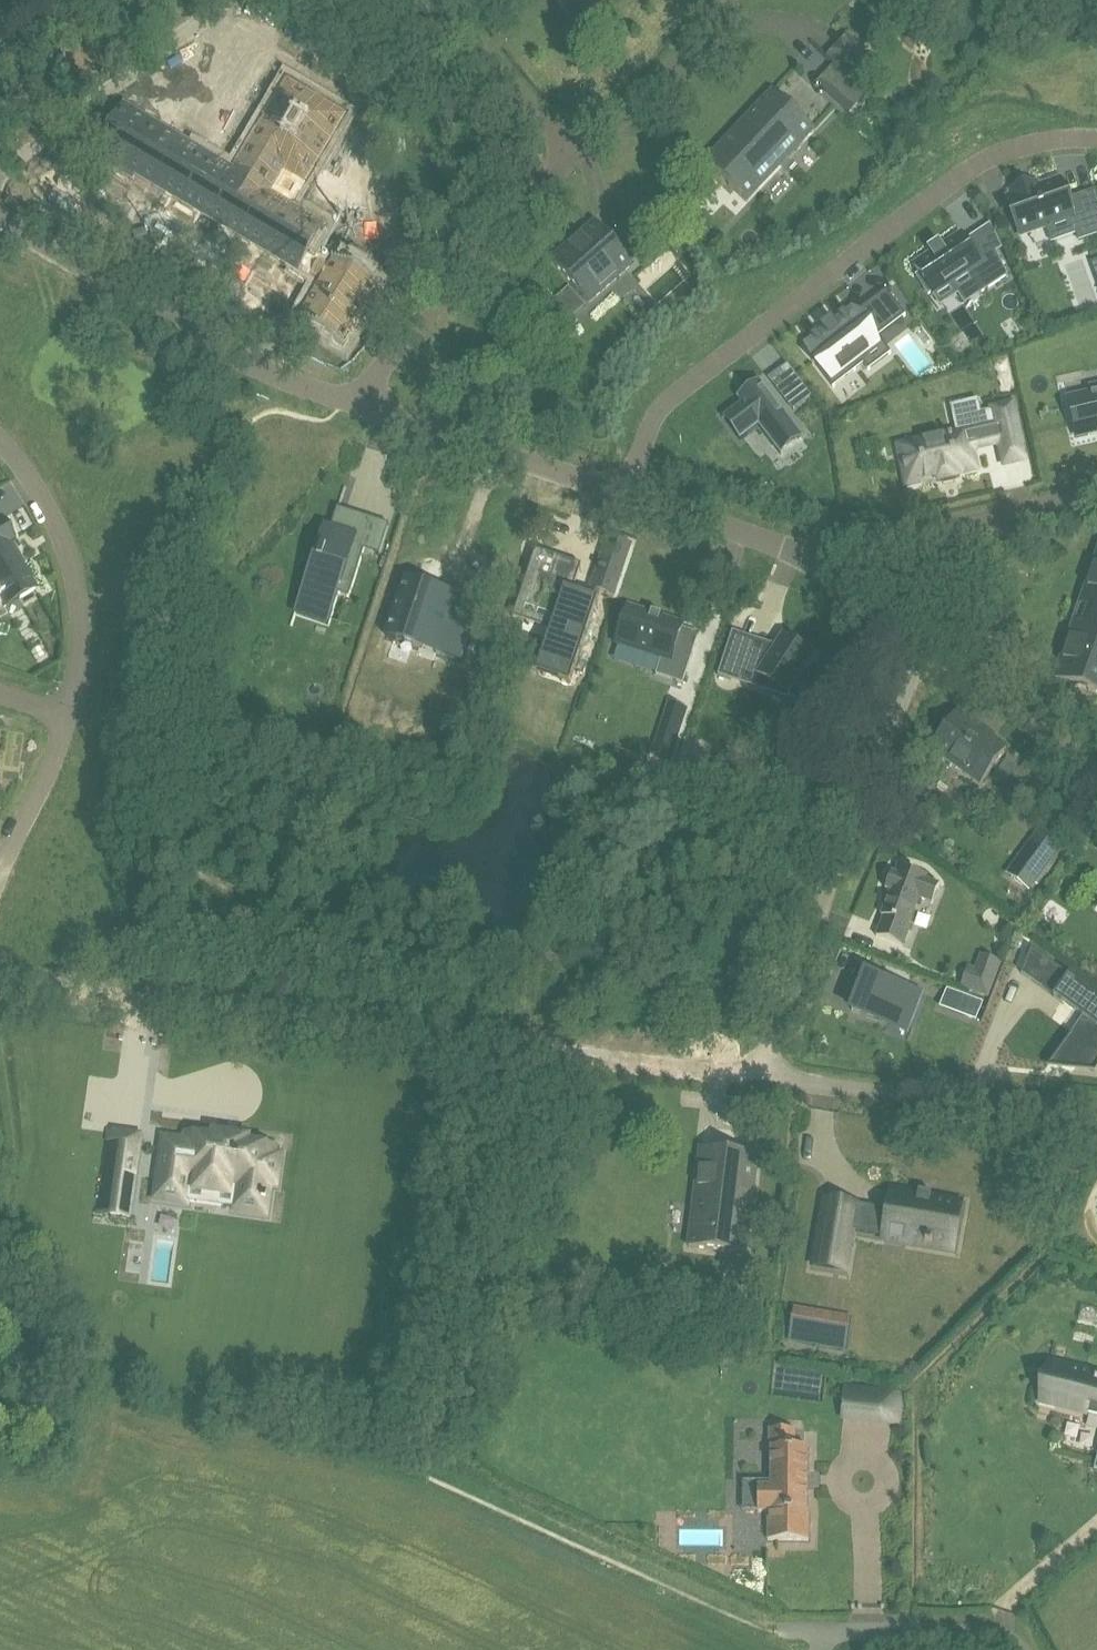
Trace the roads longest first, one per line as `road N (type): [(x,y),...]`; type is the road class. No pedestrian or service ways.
road 1 (residential): [(757,1070),(719,1074),(0,981)]
road 2 (residential): [(1096,141),(1014,151),(962,176),(839,268),(673,394),(652,418),(624,498)]
road 3 (residential): [(922,644),(757,1070)]
road 4 (residential): [(0,219),(248,369),(354,404)]
road 5 (unclassified): [(757,1070),(805,1083),(1096,1115)]
road 6 (residential): [(354,404),(572,160)]
road 7 (residential): [(1096,494),(809,561)]
road 8 (residential): [(0,449),(47,498),(82,592),(65,712)]
road 9 (residential): [(354,404),(624,498)]
road 10 (residential): [(218,0),(181,39),(0,176)]
road 11 (residential): [(725,0),(638,103),(572,160)]
road 12 (residential): [(1020,1649),(989,1632),(804,1629)]
road 13 (residential): [(922,644),(1096,776)]
road 14 (residential): [(572,160),(432,0)]
road 15 (residential): [(624,498),(809,561)]
road 16 (residential): [(65,712),(0,892)]
road 17 (residential): [(809,561),(922,644)]

